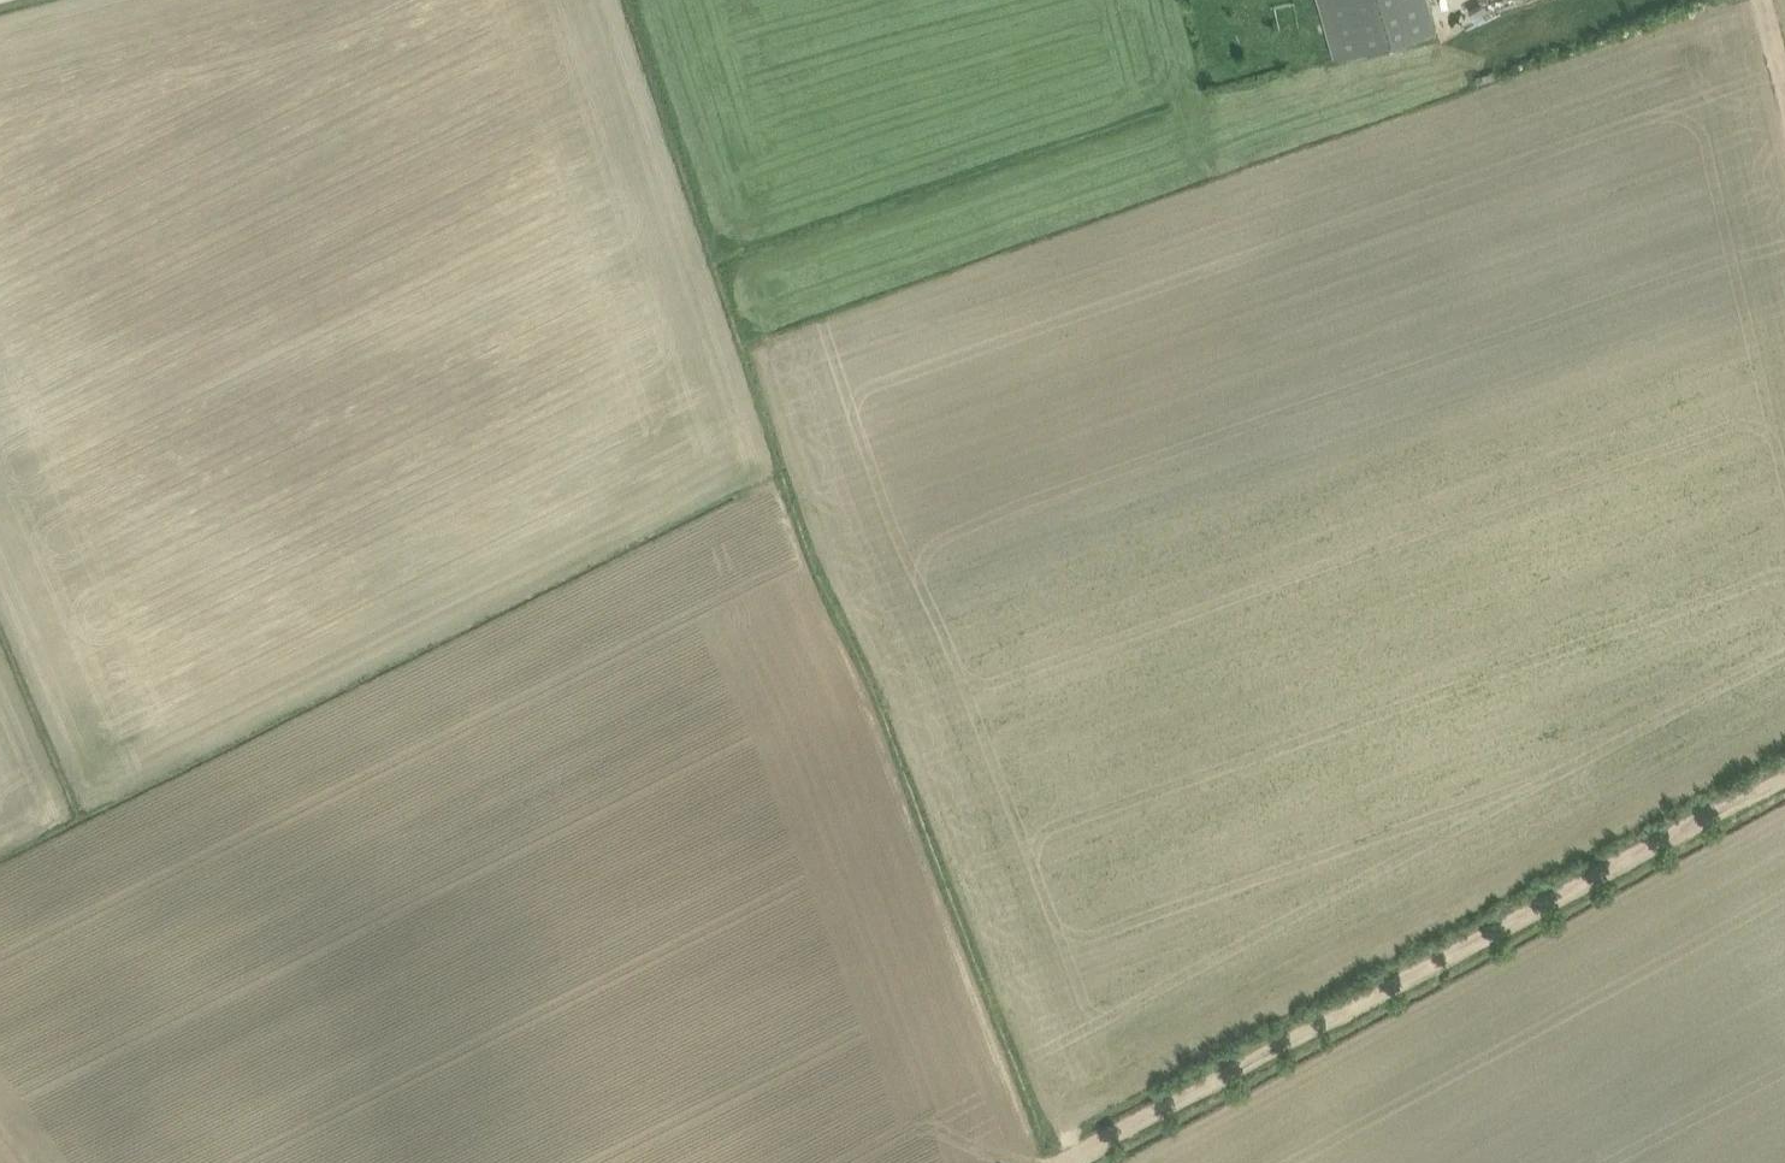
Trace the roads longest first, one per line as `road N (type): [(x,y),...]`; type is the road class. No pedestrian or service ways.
road 1 (track): [(1784,776),(1070,1162)]

